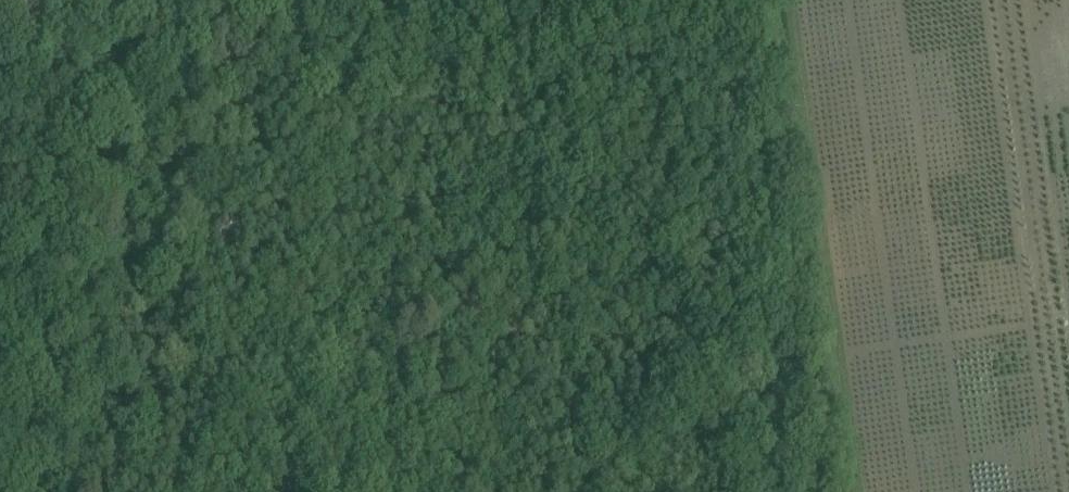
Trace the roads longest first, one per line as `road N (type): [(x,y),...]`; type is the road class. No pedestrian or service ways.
road 1 (track): [(772,0),(794,217)]

